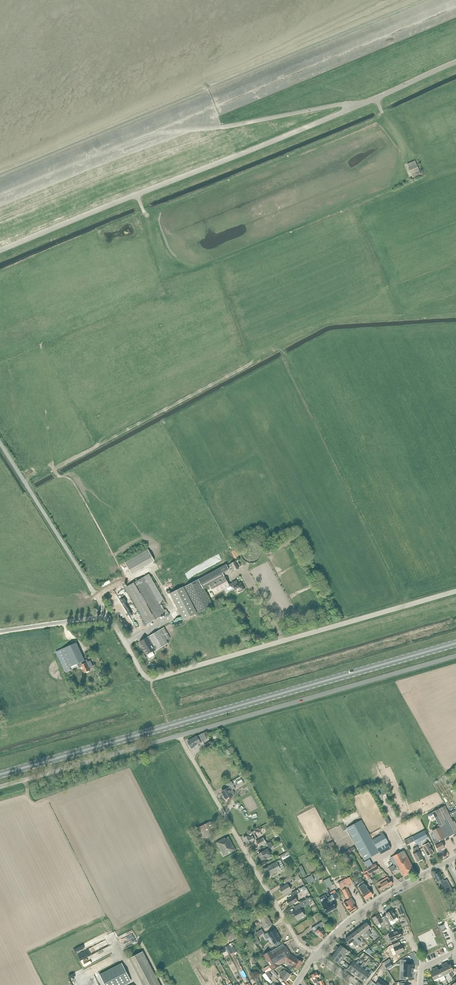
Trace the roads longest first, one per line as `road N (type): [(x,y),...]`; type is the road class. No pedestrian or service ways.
road 1 (unclassified): [(0,251),(455,62)]
road 2 (primary): [(0,774),(455,643)]
road 3 (unclassified): [(152,679),(455,592)]
road 4 (unclassified): [(179,736),(455,656)]
road 5 (unclassified): [(316,954),(299,943),(179,736)]
road 6 (track): [(105,618),(0,443)]
road 7 (unclassified): [(0,787),(179,736)]
road 8 (tertiary): [(316,954),(368,905),(455,857)]

